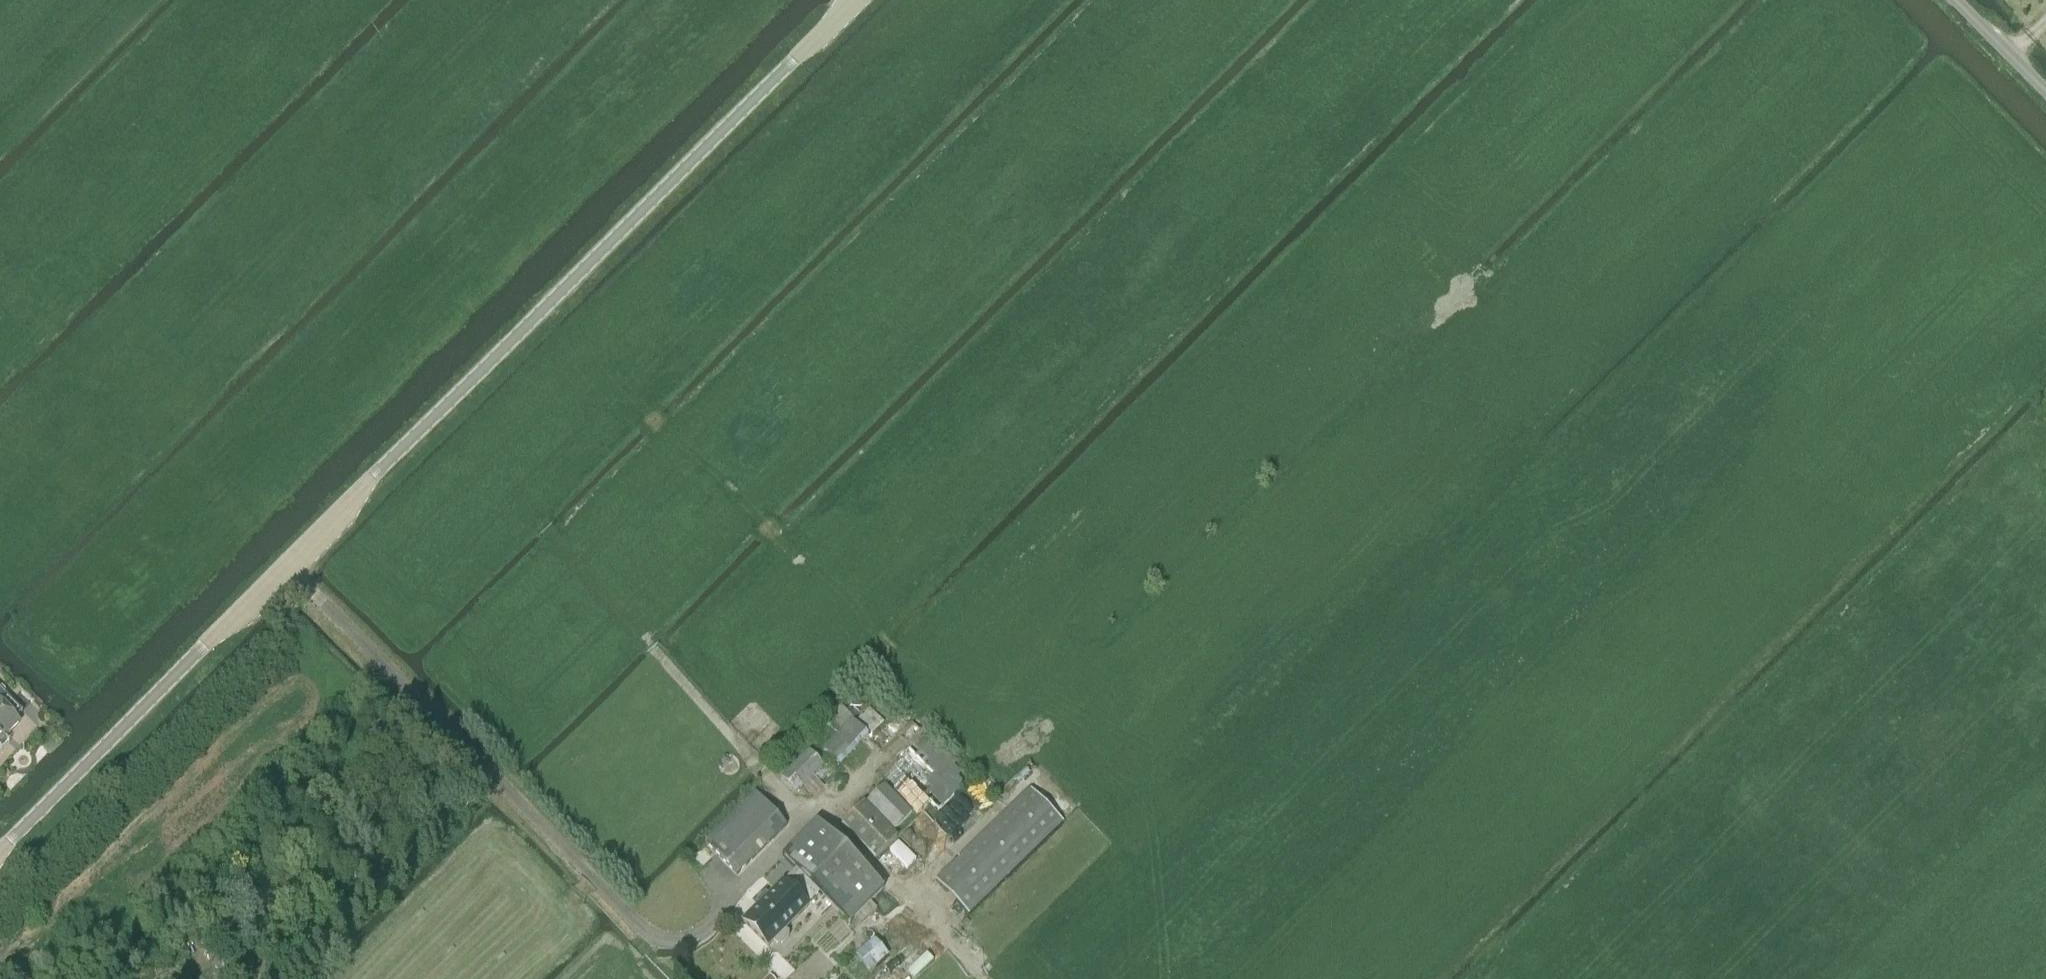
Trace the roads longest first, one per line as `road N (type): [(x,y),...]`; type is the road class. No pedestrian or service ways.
road 1 (unclassified): [(0,849),(853,0)]
road 2 (unclassified): [(2045,93),(1954,0)]

